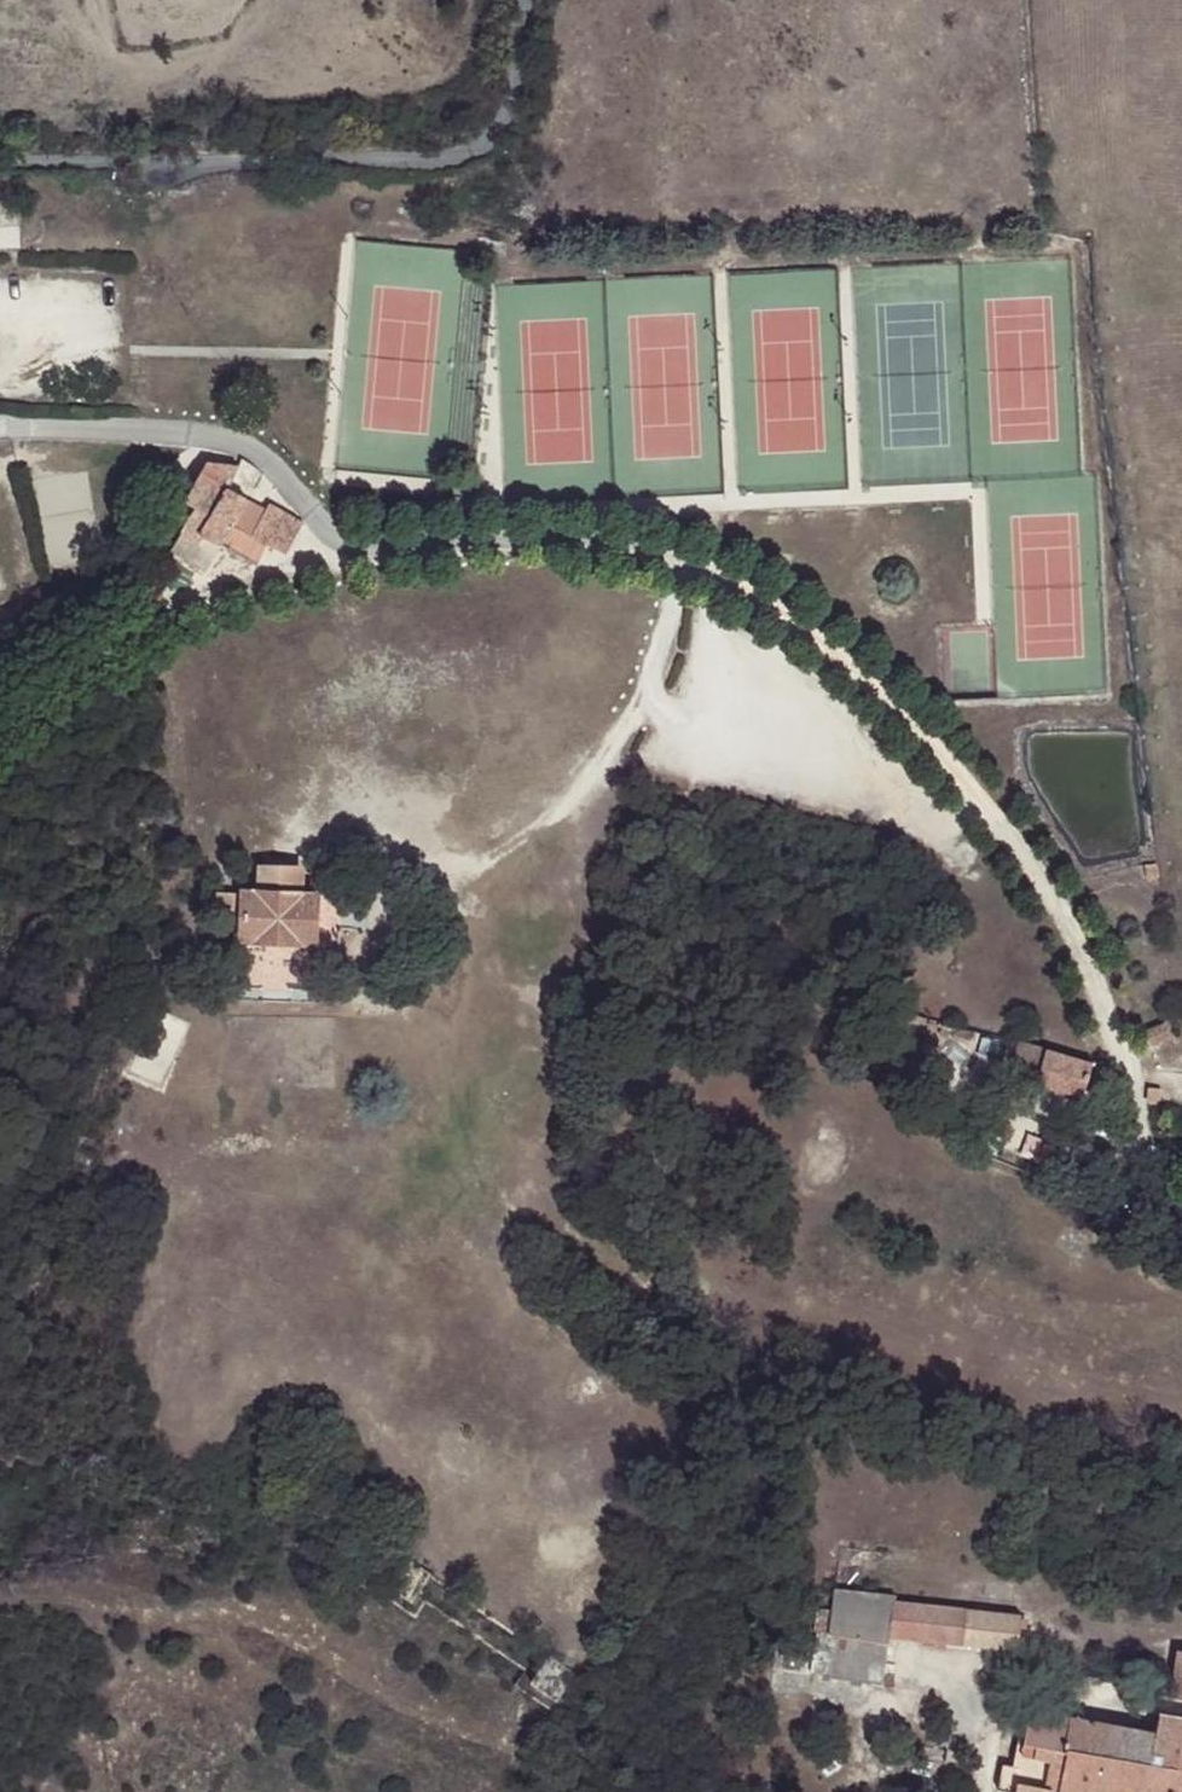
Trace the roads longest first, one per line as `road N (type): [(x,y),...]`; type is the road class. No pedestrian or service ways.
road 1 (residential): [(530,0),(511,131),(487,158),(0,163)]
road 2 (track): [(357,549),(139,621),(0,725)]

